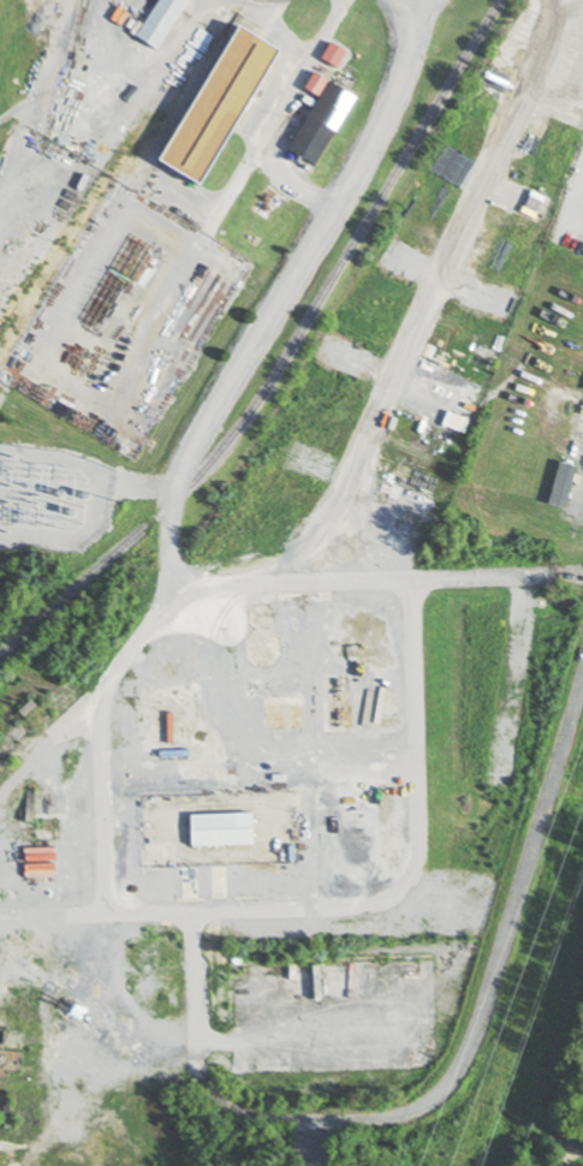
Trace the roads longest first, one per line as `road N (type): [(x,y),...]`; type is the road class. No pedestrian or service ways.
road 1 (residential): [(582,658),(469,1048),(429,1105),(373,1131),(266,1119),(212,1102),(194,1040),(194,920)]
road 2 (residential): [(102,406),(338,0)]
road 3 (residential): [(582,577),(178,591)]

